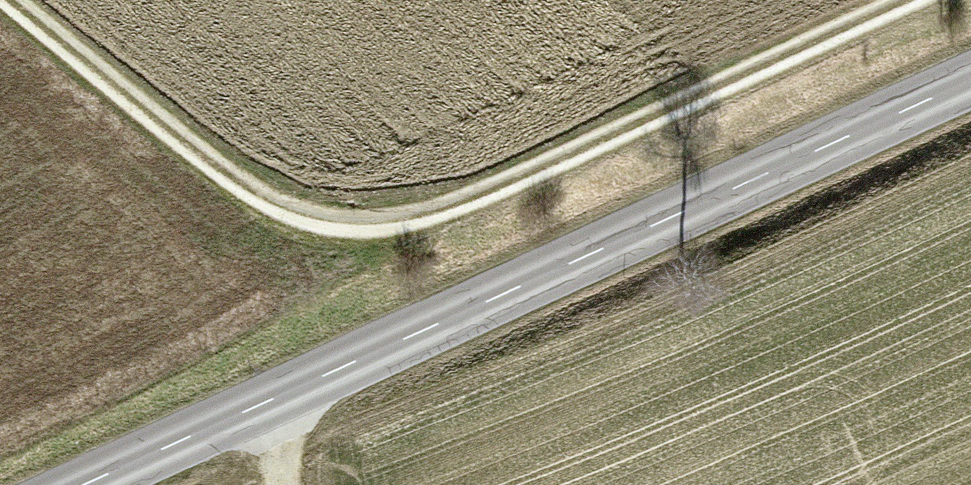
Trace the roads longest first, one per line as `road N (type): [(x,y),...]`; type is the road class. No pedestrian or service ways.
road 1 (track): [(16,0),(253,194),(357,227),(417,221),(479,200),(926,0)]
road 2 (tertiary): [(91,484),(970,82)]

